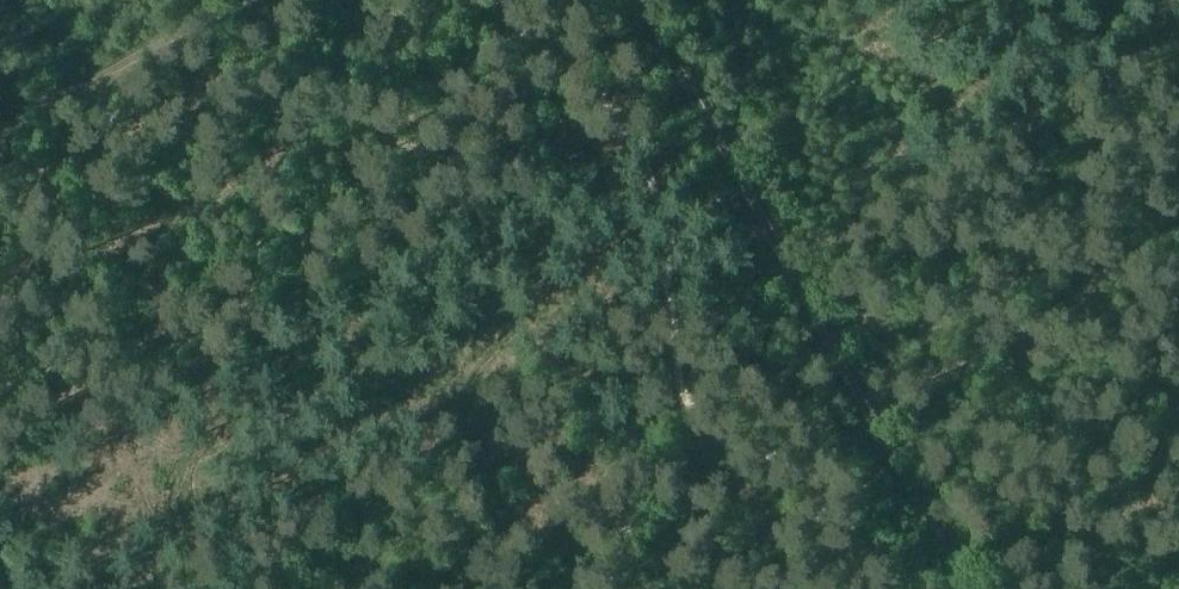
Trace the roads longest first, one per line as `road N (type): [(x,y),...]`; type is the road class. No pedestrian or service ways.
road 1 (track): [(628,0),(956,588)]
road 2 (track): [(0,145),(273,0)]

